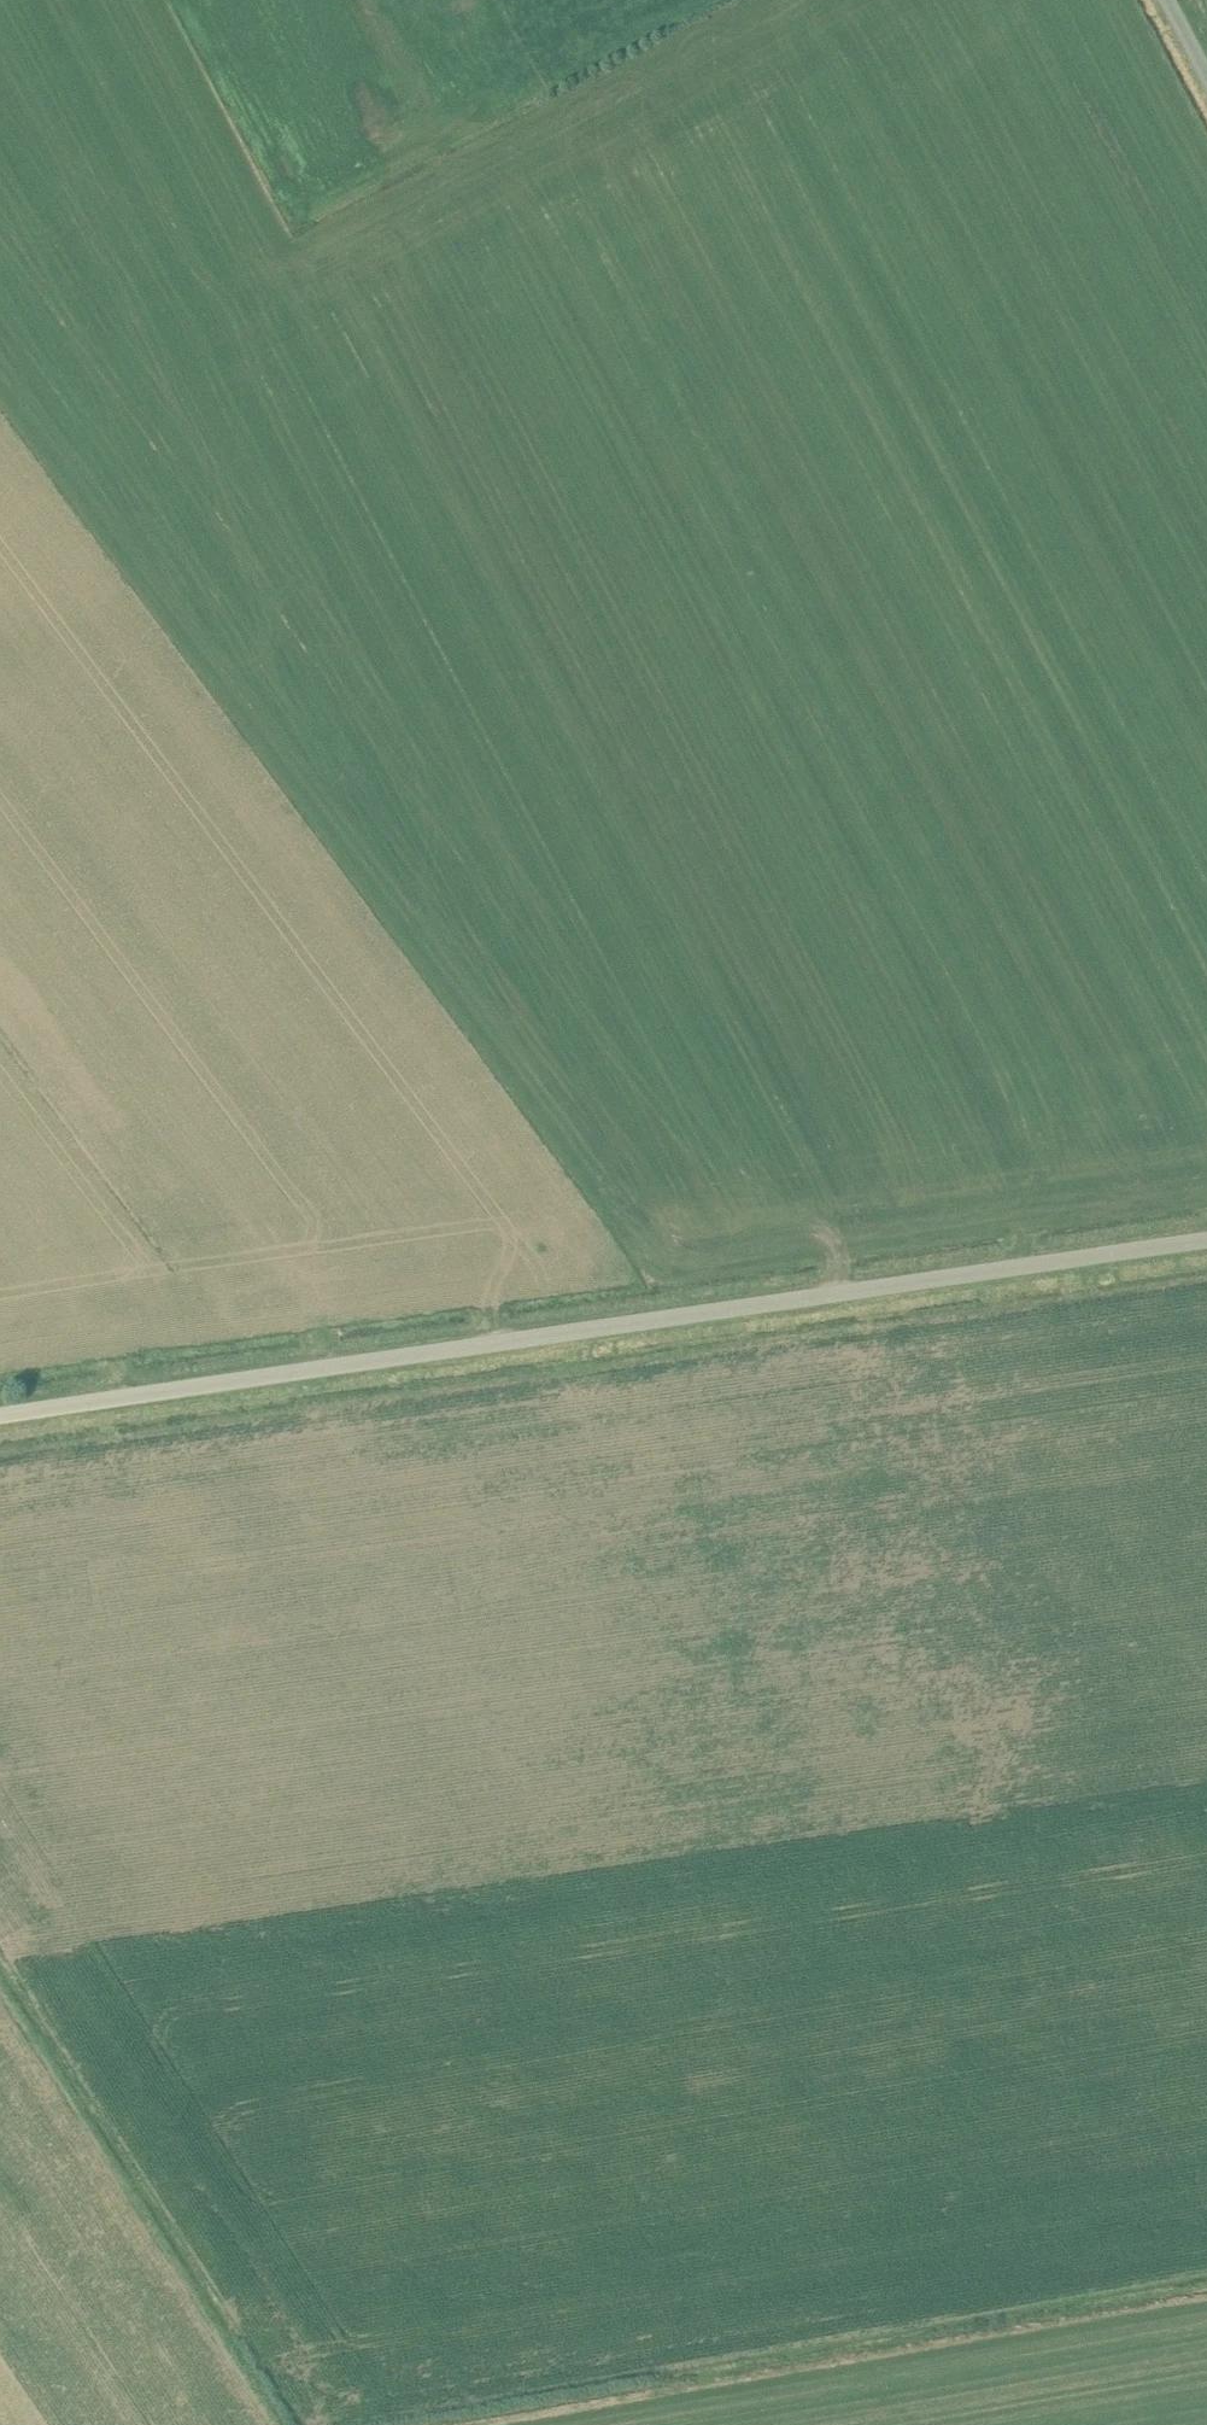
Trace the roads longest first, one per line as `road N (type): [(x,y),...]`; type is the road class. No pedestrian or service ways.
road 1 (unclassified): [(0,1413),(1206,1238)]

